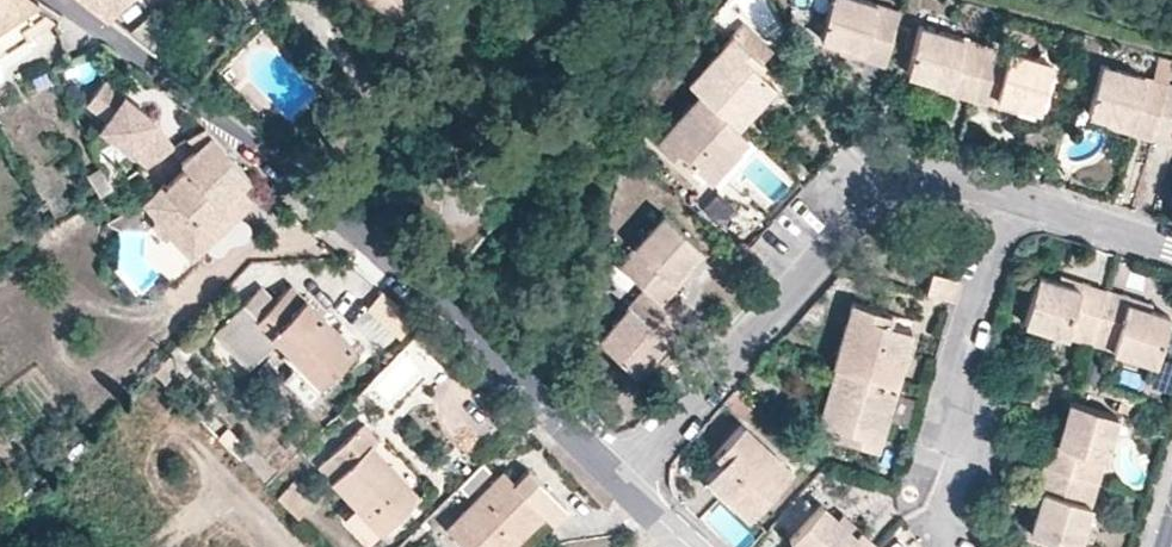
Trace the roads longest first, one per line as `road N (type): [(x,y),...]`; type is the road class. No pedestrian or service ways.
road 1 (residential): [(57,0),(262,147),(620,482)]
road 2 (residential): [(1012,202),(890,170),(620,482)]
road 3 (residential): [(959,525),(974,447),(961,392),(1012,202)]
road 4 (residential): [(1012,202),(1171,245)]

